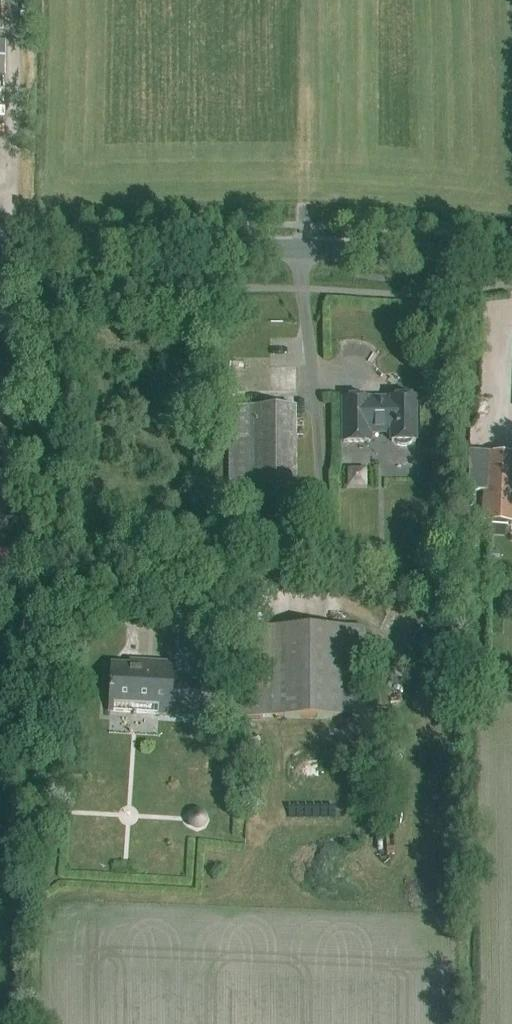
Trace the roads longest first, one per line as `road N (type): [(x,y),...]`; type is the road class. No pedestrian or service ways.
road 1 (secondary): [(0,250),(301,248),(511,258)]

